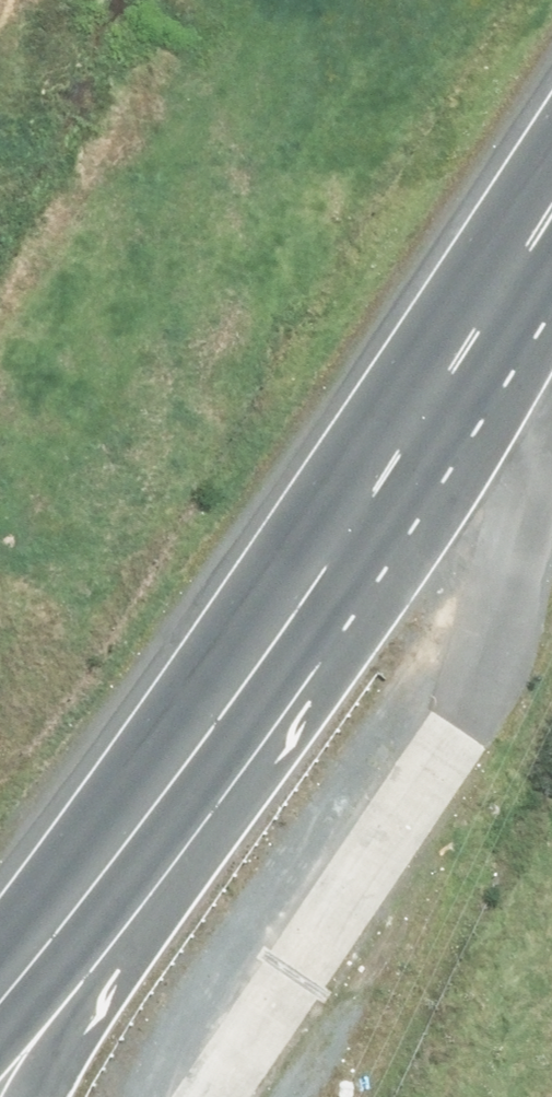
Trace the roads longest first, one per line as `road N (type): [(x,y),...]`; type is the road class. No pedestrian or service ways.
road 1 (secondary): [(471,338),(338,670),(50,1062),(38,1096)]
road 2 (secondary): [(471,338),(241,694),(0,990)]
road 3 (secondary): [(551,215),(471,338)]

